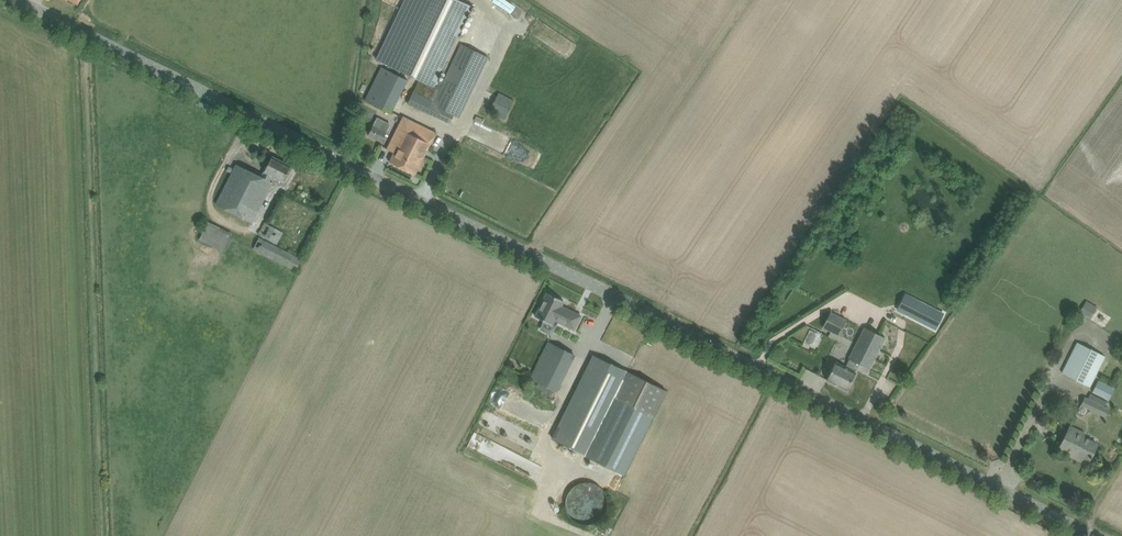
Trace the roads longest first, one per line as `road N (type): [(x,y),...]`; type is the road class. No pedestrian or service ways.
road 1 (unclassified): [(1105,535),(14,0)]
road 2 (track): [(104,535),(85,35)]

